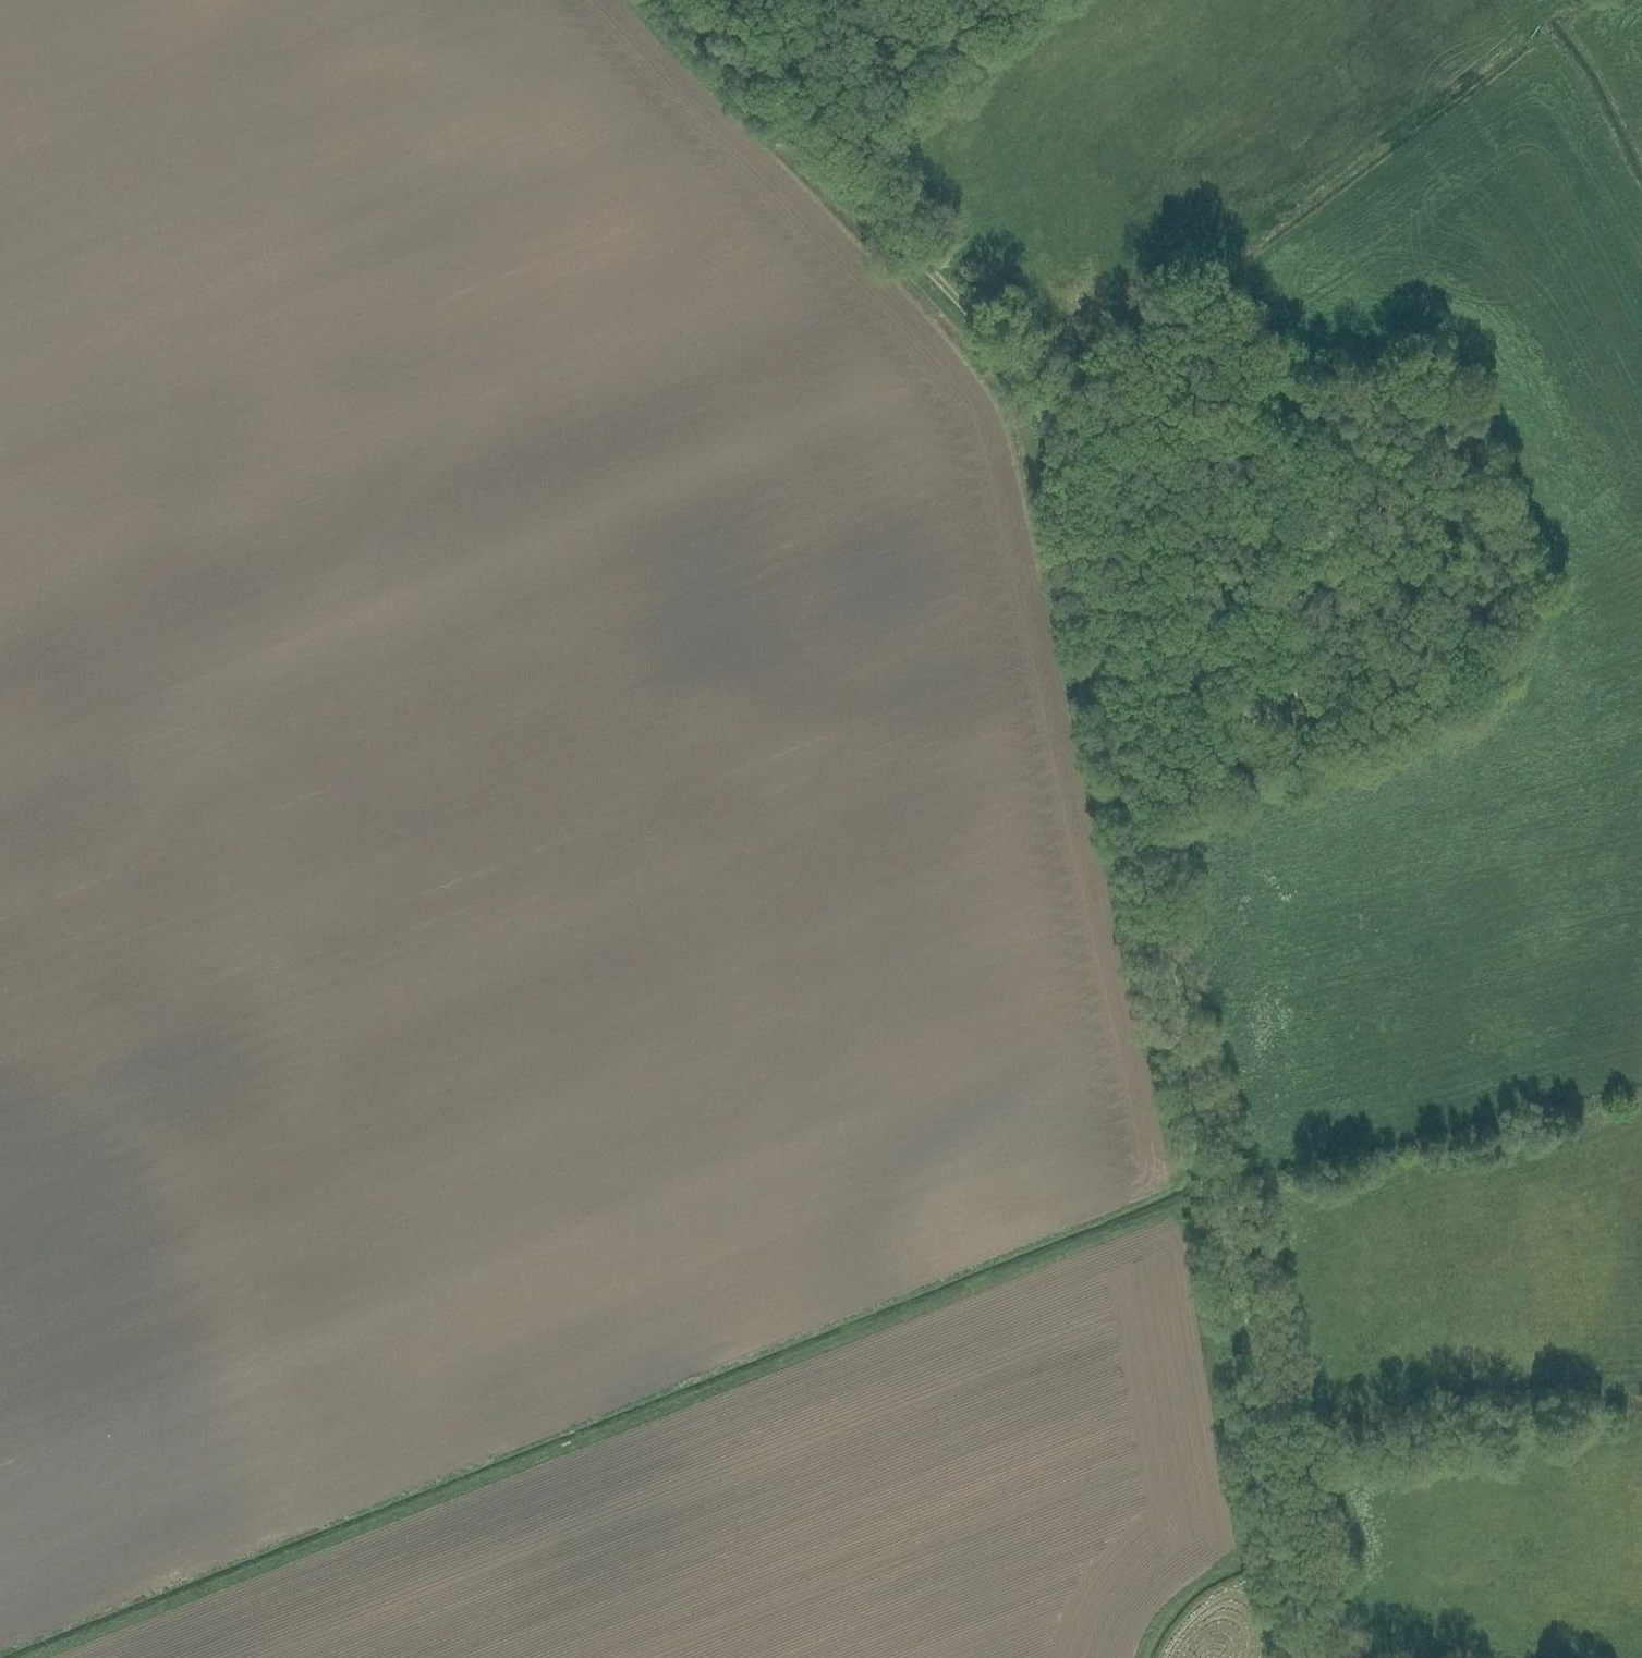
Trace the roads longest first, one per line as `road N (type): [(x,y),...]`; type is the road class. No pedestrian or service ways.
road 1 (track): [(1204,1122),(1034,385),(685,0)]
road 2 (unclassified): [(1306,1657),(1204,1122)]

